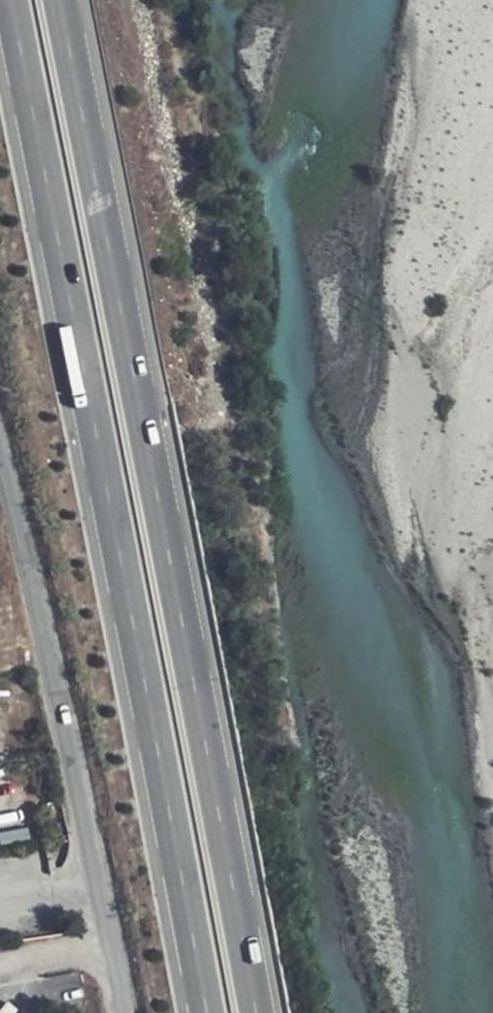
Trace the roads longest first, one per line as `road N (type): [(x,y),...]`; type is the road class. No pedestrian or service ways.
road 1 (trunk): [(256,1012),(60,0)]
road 2 (trunk): [(10,0),(205,1012)]
road 3 (unclassified): [(0,452),(124,1012)]

